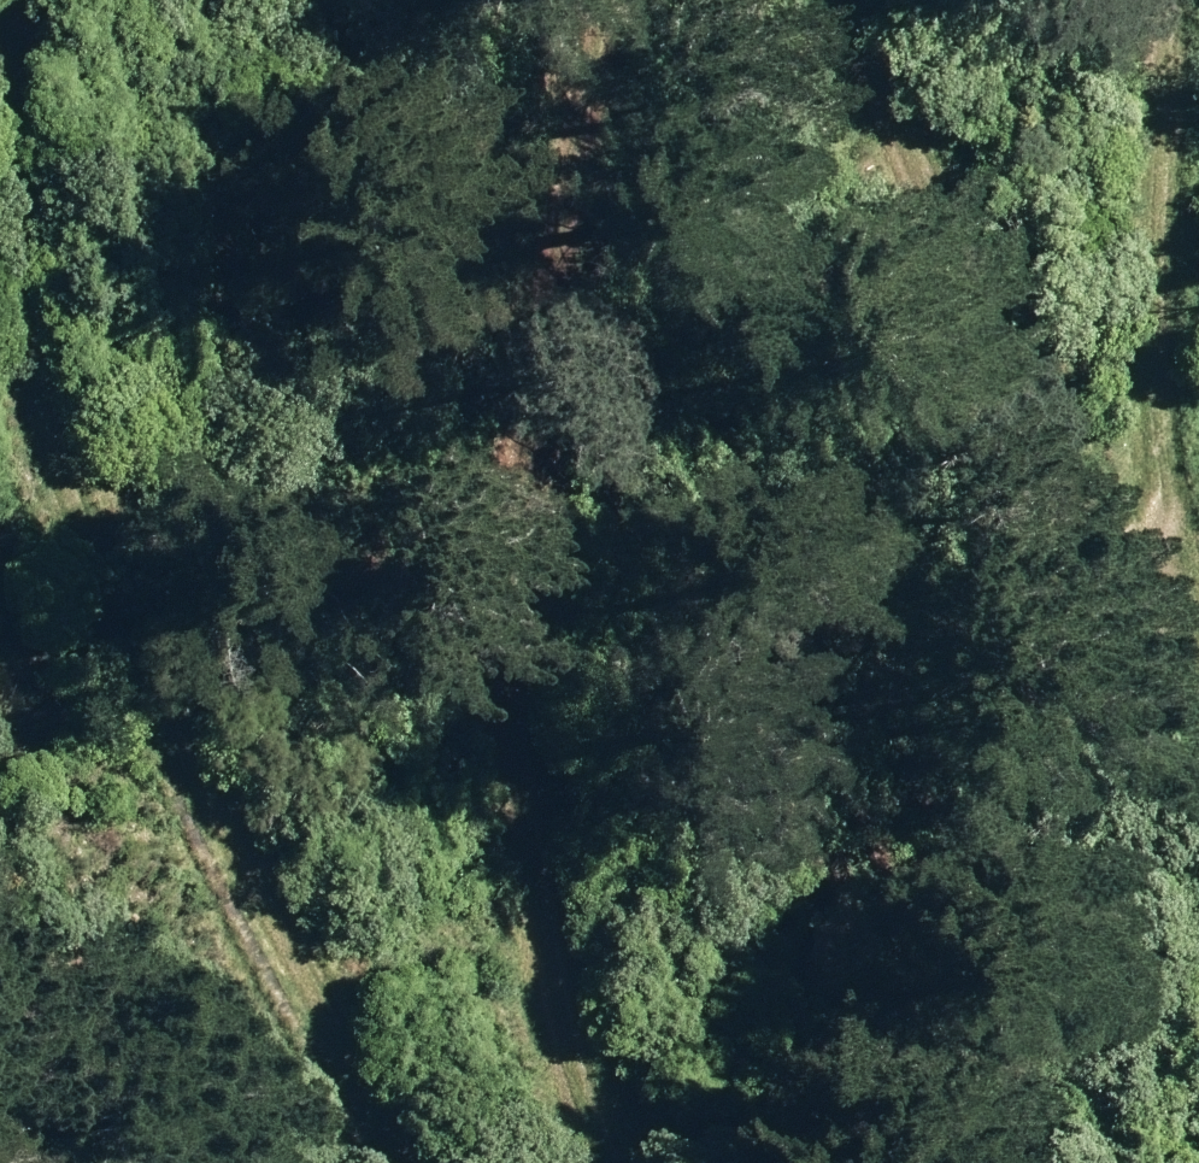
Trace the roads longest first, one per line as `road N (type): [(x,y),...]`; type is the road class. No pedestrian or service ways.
road 1 (track): [(427,0),(443,223),(638,759),(848,991),(999,1121),(1046,1124),(1074,1107),(1060,1063),(834,681),(747,0)]
road 2 (track): [(15,0),(41,325),(116,552),(217,819),(367,1068),(435,1162)]
road 3 (track): [(628,1162),(458,867),(366,547),(349,234),(348,0)]
road 4 (track): [(836,0),(1080,505),(1198,671)]

